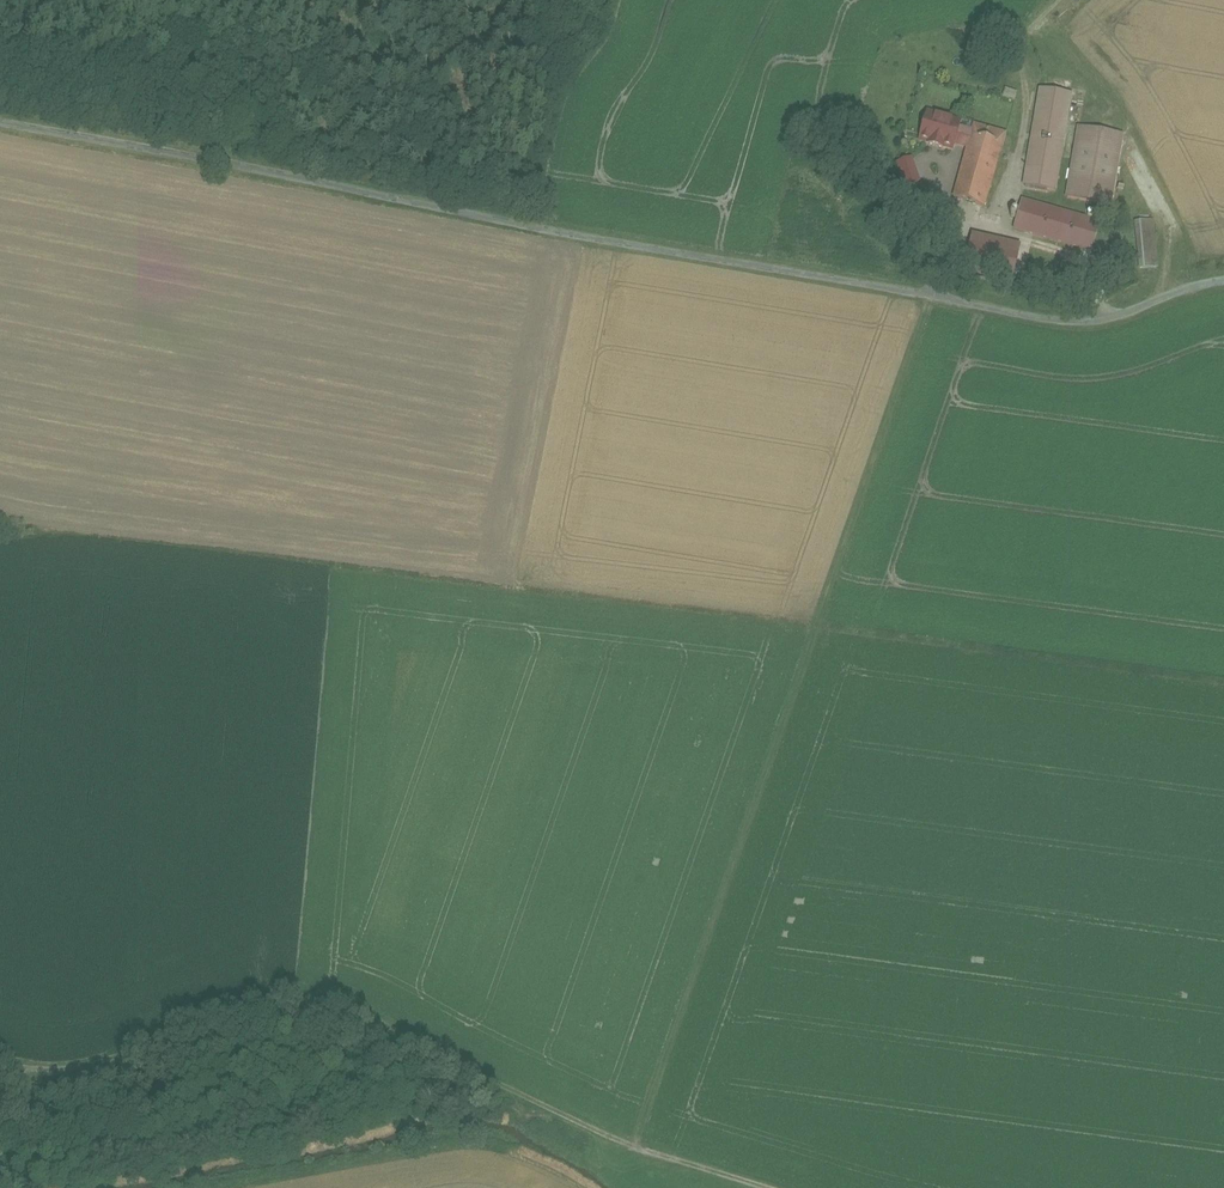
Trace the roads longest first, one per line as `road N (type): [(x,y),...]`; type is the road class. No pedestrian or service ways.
road 1 (unclassified): [(0,125),(1053,312),(1091,312),(1223,272)]
road 2 (track): [(763,1187),(639,1140),(328,998),(283,995),(239,1005),(74,1067),(0,1059)]

